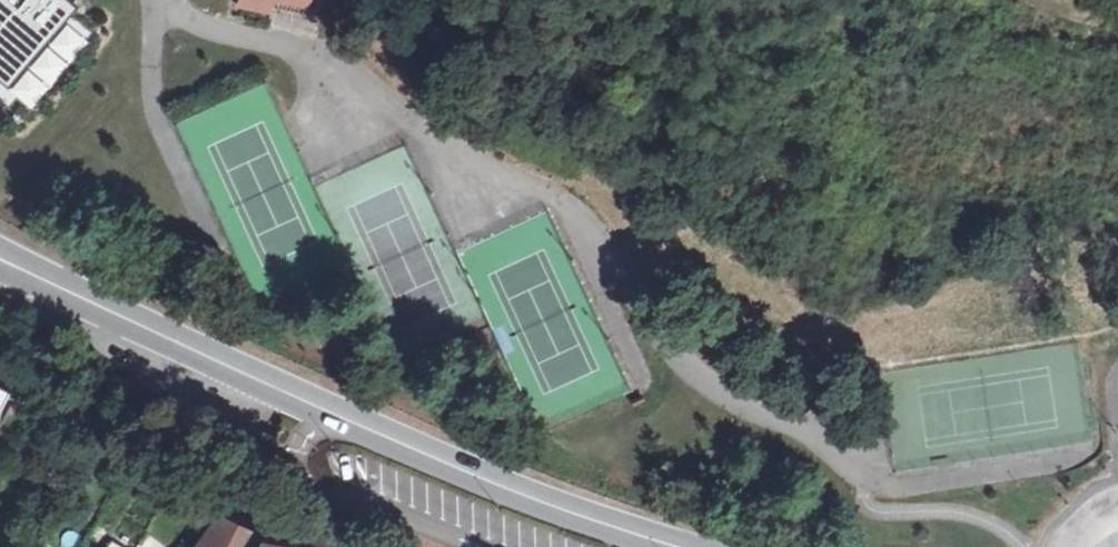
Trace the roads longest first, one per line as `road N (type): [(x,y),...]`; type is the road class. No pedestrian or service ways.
road 1 (secondary): [(0,259),(562,512),(677,546)]

